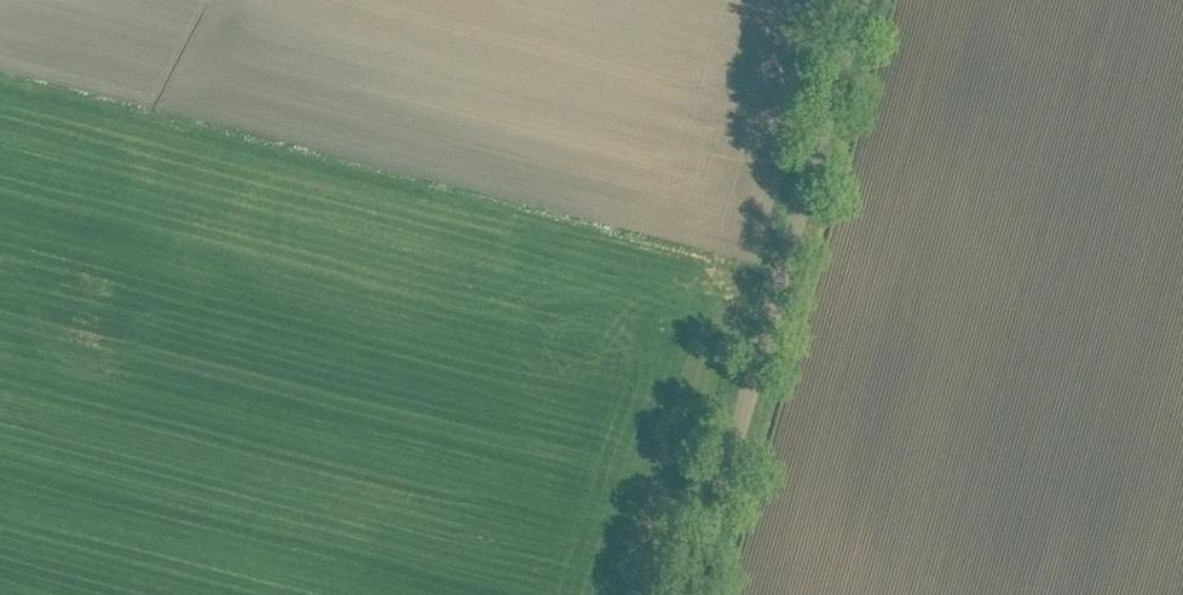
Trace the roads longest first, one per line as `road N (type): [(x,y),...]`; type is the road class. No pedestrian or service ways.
road 1 (unclassified): [(691,594),(859,0)]

